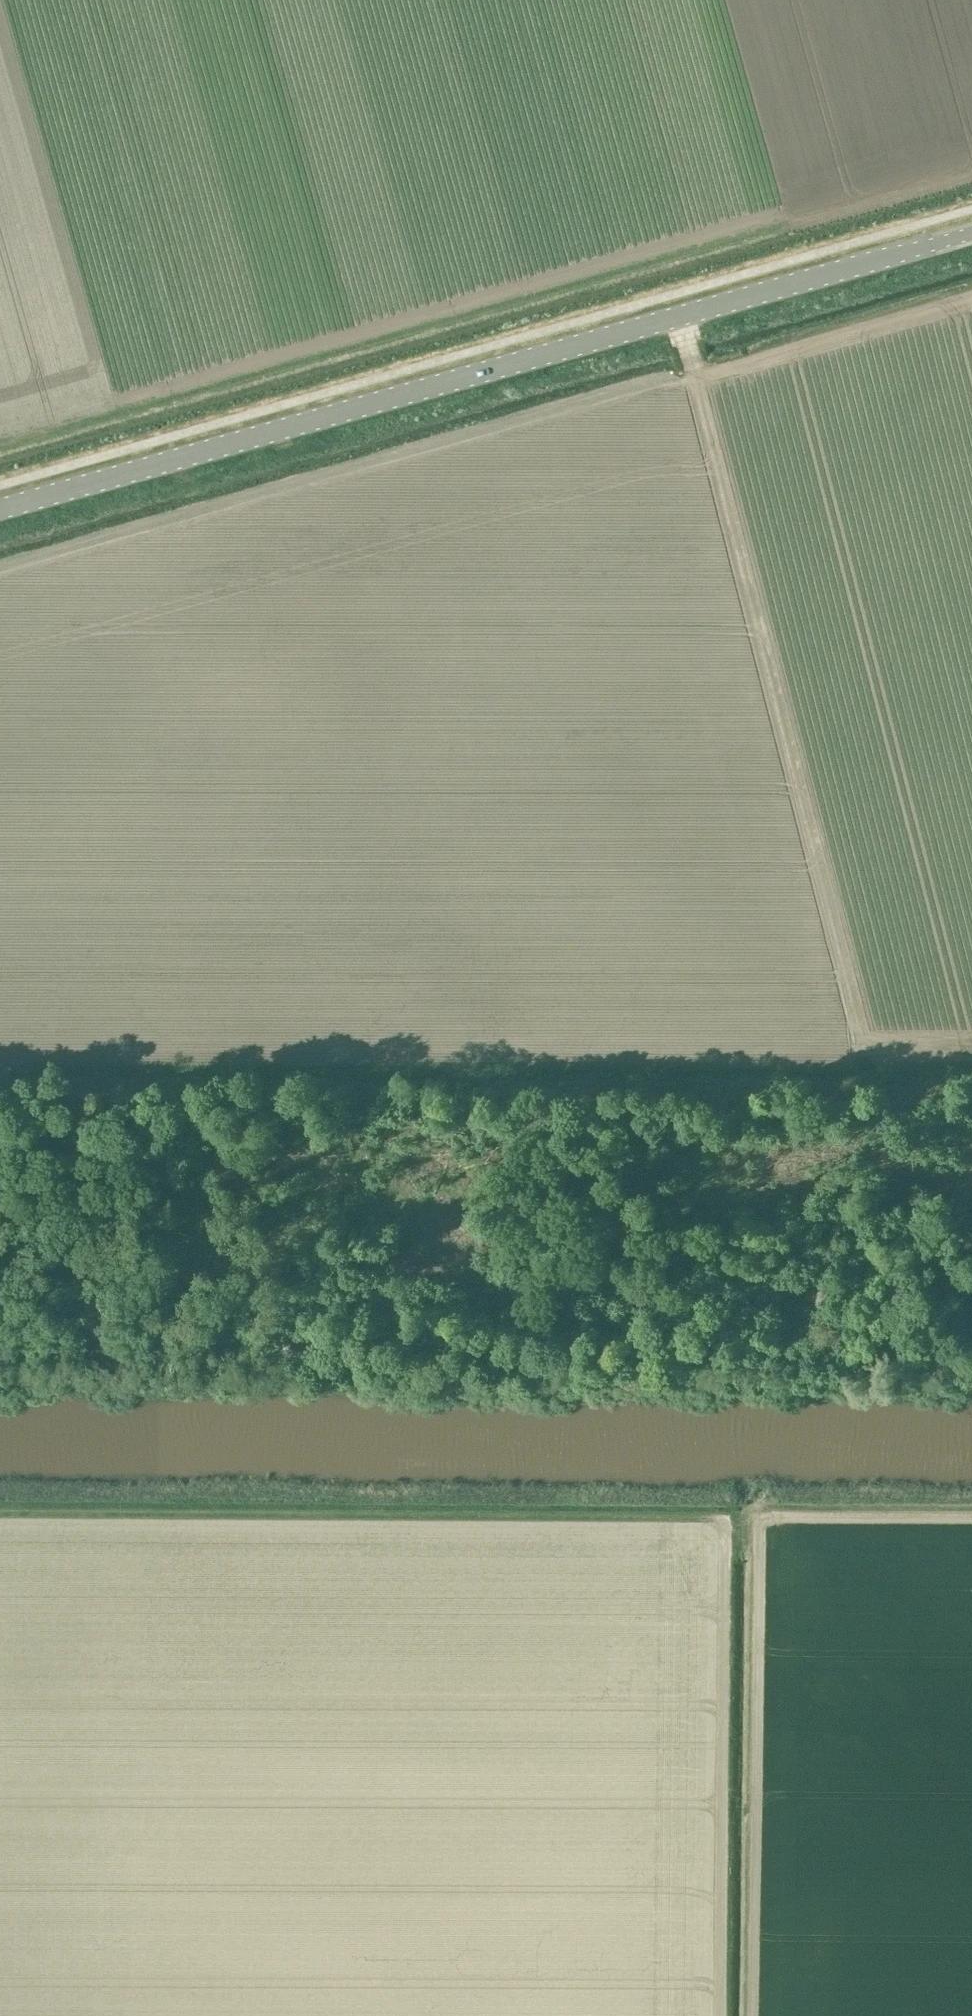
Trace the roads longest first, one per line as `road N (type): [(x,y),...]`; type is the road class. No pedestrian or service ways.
road 1 (tertiary): [(0,509),(971,233)]
road 2 (track): [(0,1169),(145,1177),(571,1319),(695,1348),(971,1356)]

